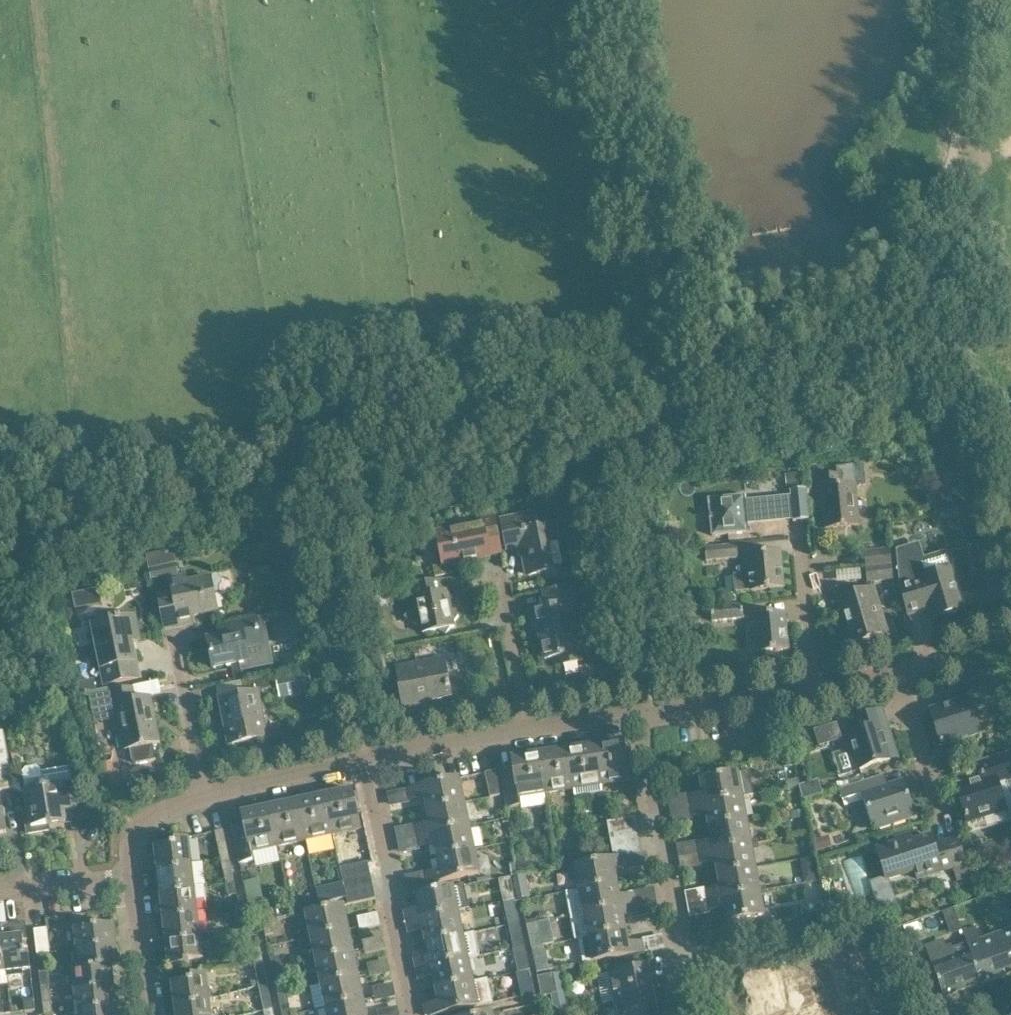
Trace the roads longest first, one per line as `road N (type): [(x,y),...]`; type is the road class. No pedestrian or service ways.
road 1 (residential): [(816,688),(899,673),(972,884)]
road 2 (residential): [(684,1014),(640,713)]
road 3 (residential): [(414,1014),(364,759)]
road 4 (residential): [(640,713),(816,688)]
road 5 (residential): [(364,759),(528,728)]
road 6 (residential): [(528,728),(495,566)]
road 7 (residential): [(206,796),(173,635)]
road 8 (residential): [(206,796),(364,759)]
road 9 (residential): [(816,688),(802,545)]
road 10 (residential): [(149,1014),(133,875)]
road 11 (residential): [(0,890),(133,875)]
road 12 (residential): [(133,875),(136,829),(152,815),(206,796)]

